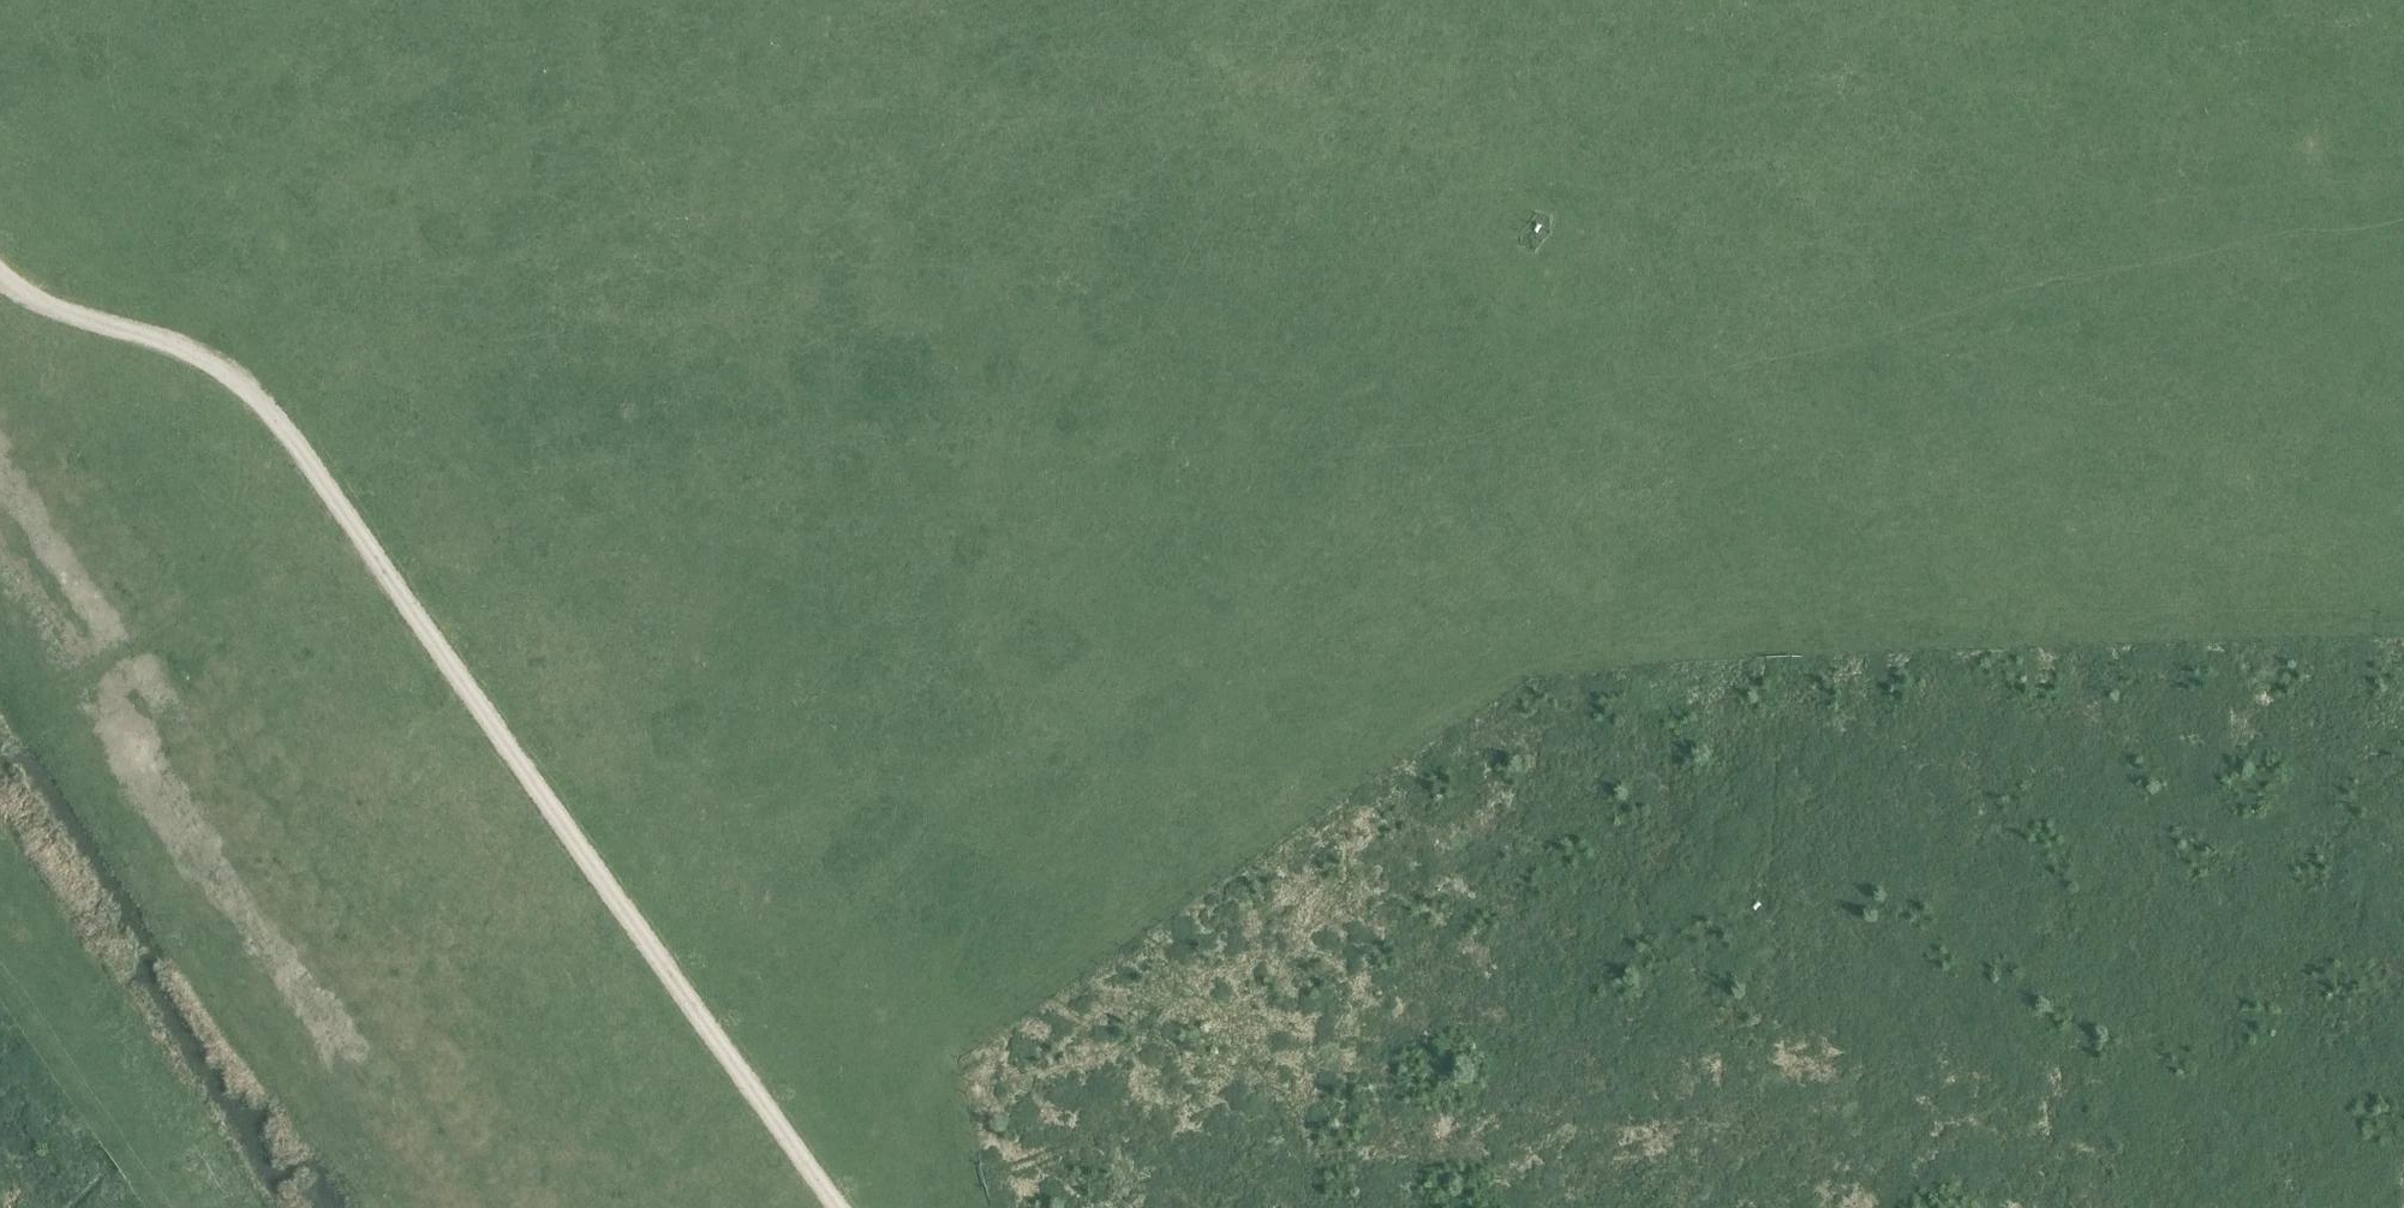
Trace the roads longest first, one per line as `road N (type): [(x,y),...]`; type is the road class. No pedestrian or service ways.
road 1 (track): [(861,1207),(259,393),(208,353),(36,292),(0,261)]

